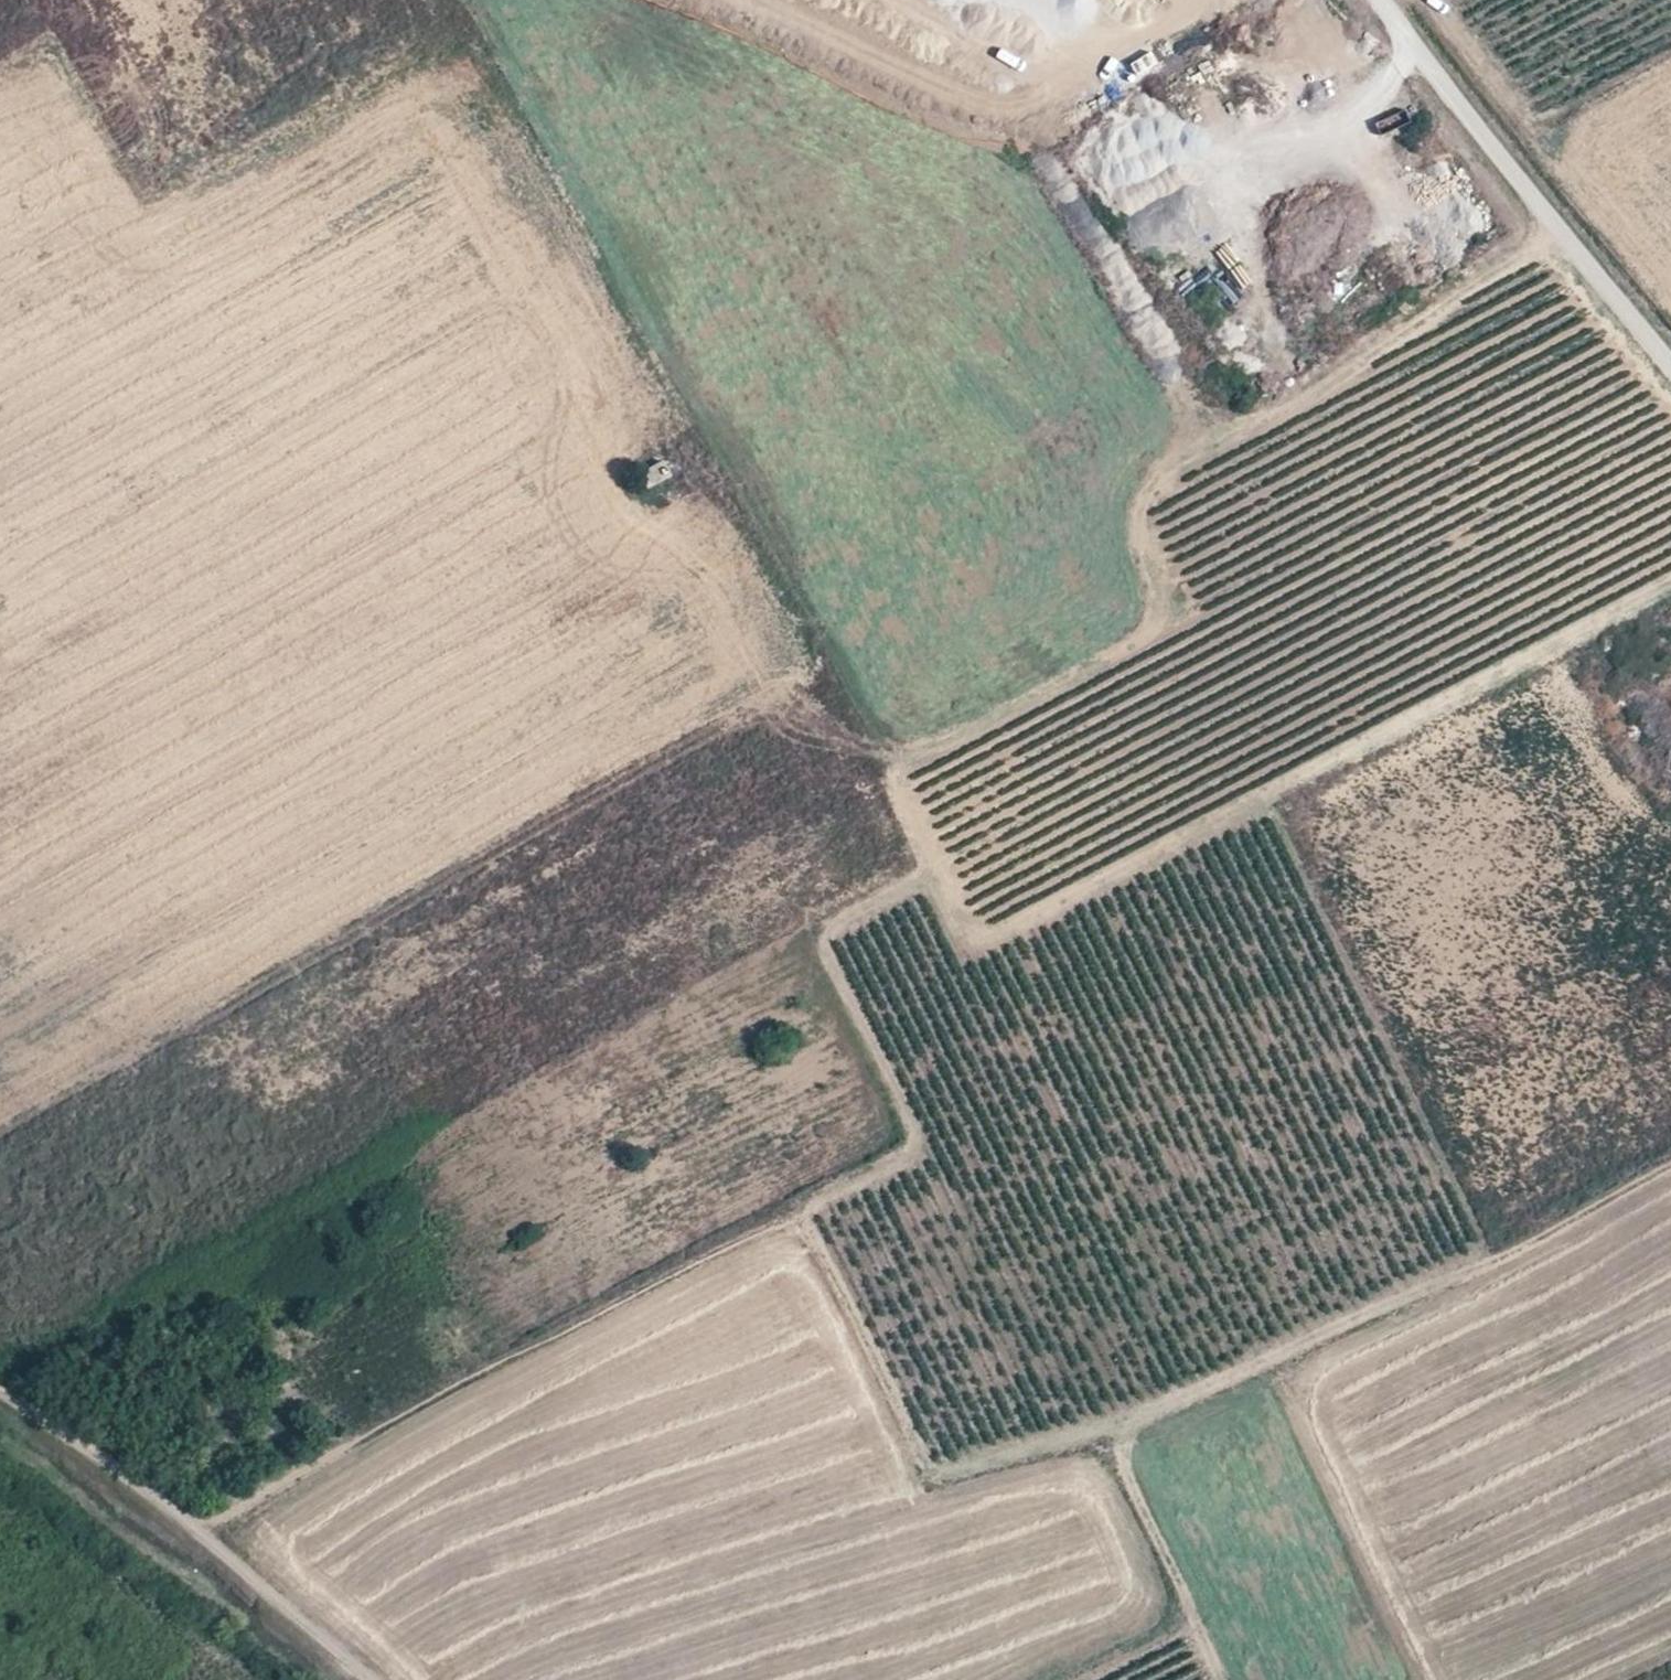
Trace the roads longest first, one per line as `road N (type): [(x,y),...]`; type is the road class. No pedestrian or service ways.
road 1 (unclassified): [(1670,363),(1382,0)]
road 2 (track): [(0,1399),(136,1488),(366,1679)]

